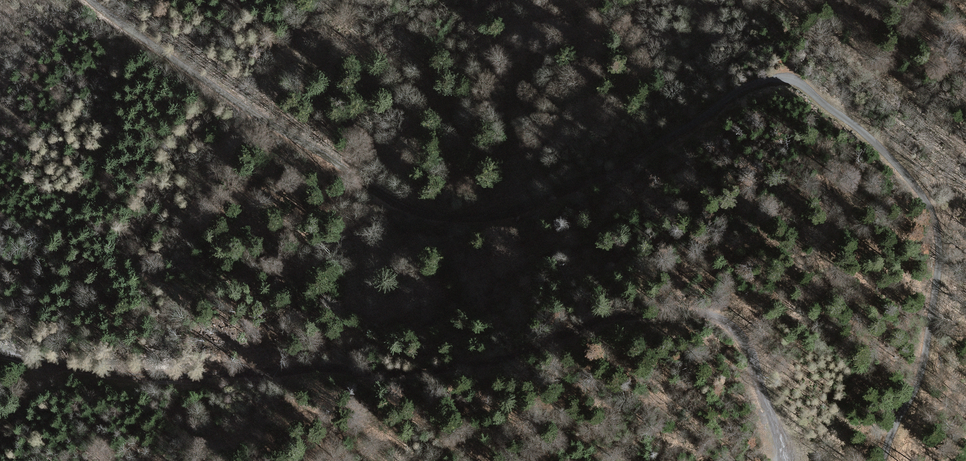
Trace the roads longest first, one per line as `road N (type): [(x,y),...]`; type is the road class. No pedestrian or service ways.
road 1 (unclassified): [(882,460),(921,374),(940,265),(937,216),(895,159),(799,78),(763,77),(740,87),(602,176),(518,208),(455,214),(387,197),(94,0)]
road 2 (track): [(789,460),(787,439),(725,321),(547,335),(478,370),(0,367)]

